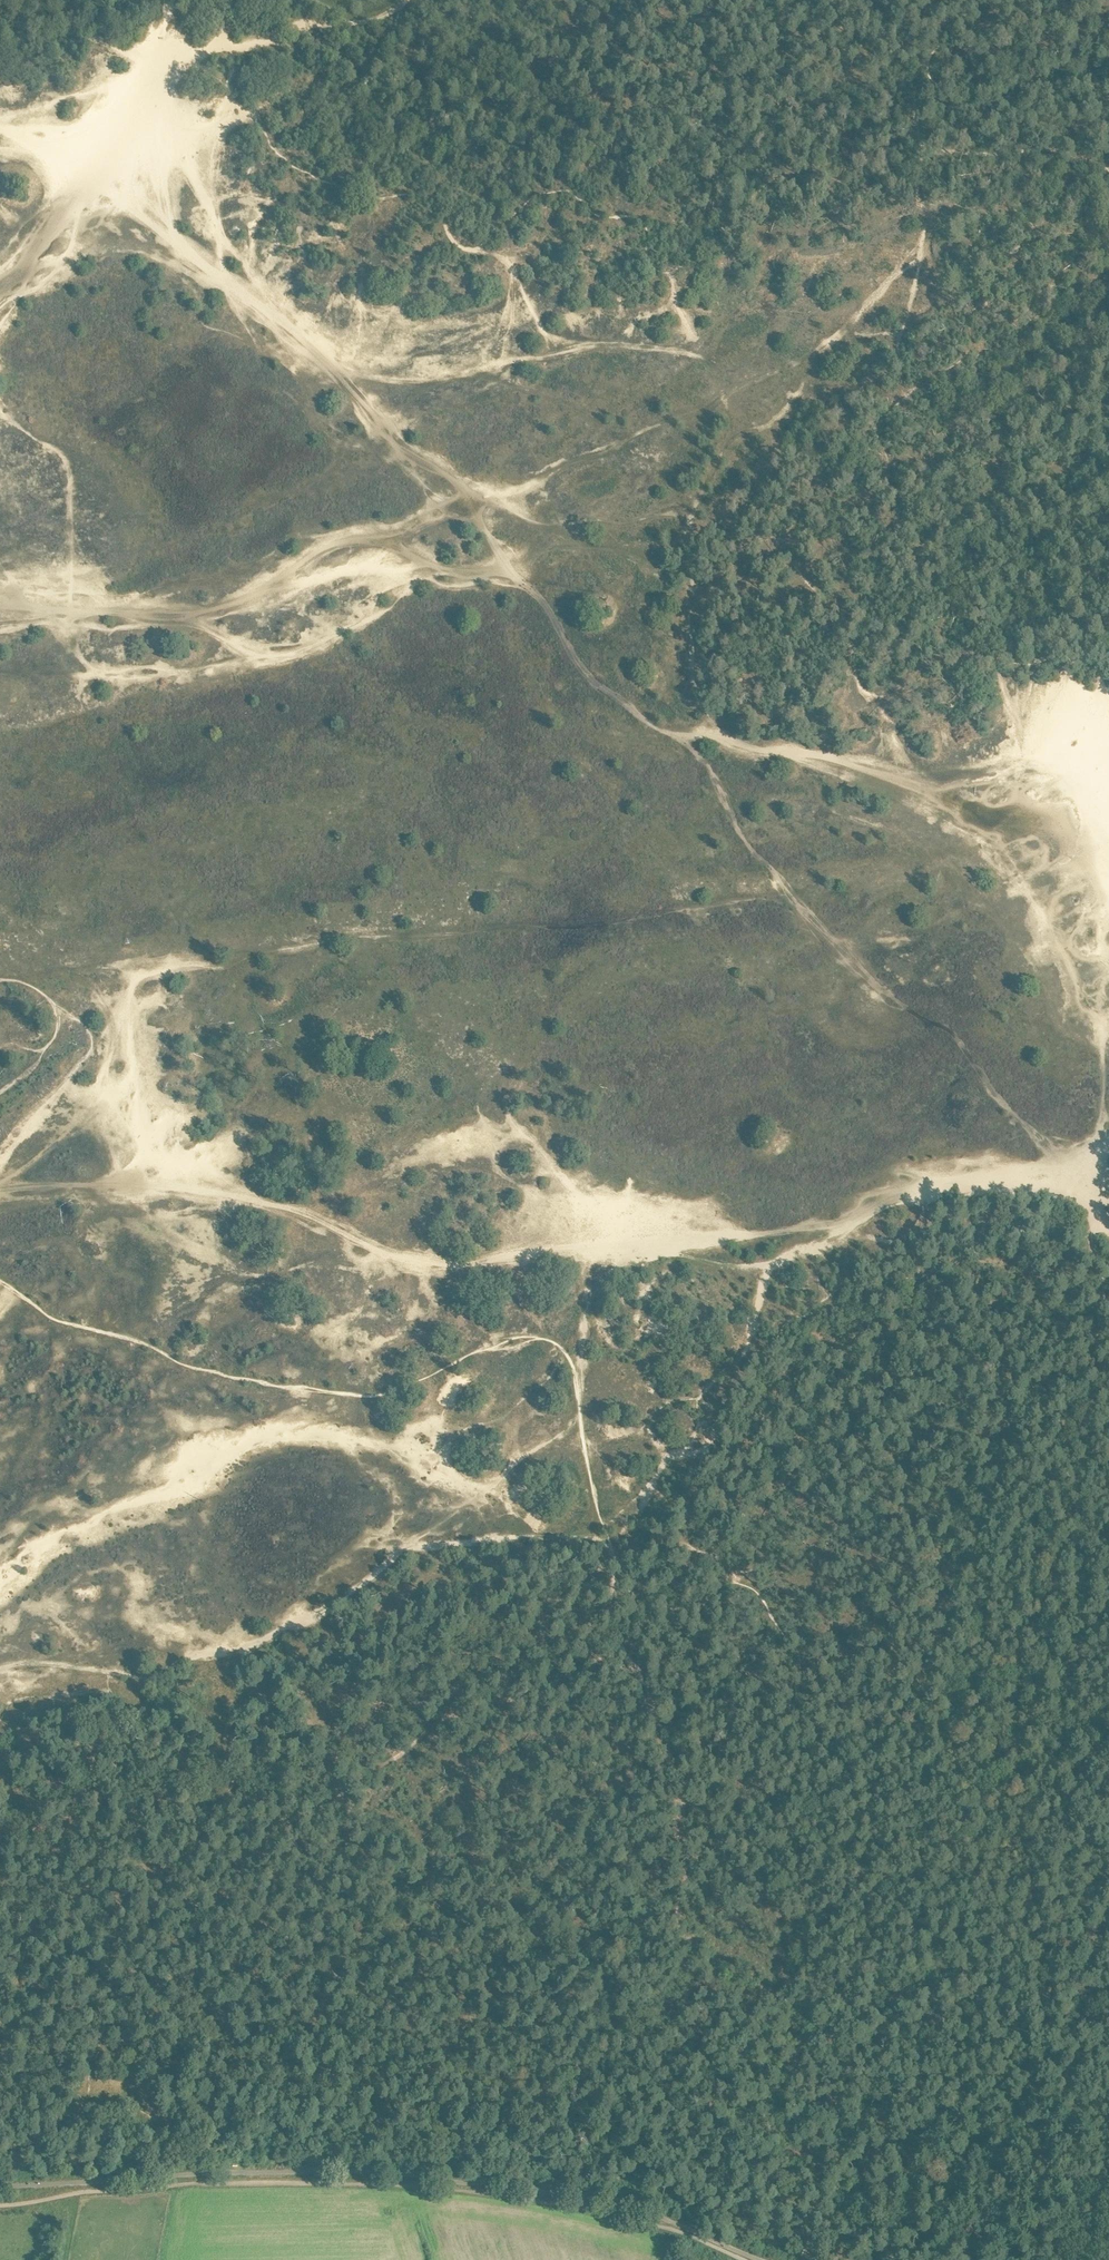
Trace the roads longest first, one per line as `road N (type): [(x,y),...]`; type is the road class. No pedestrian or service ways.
road 1 (track): [(0,603),(187,625),(268,657),(337,638),(416,573),(507,574),(460,486),(406,454),(325,368),(227,284)]
road 2 (track): [(507,574),(551,612),(605,696),(711,766),(742,837),(877,986),(951,1032),(1090,1193)]
road 3 (track): [(748,2259),(608,2214),(405,2186),(200,2183),(0,2206)]
road 4 (track): [(674,736),(870,766),(1108,838)]
road 5 (track): [(0,137),(96,182),(227,284)]
road 6 (track): [(138,125),(0,300)]
road 7 (track): [(224,44),(170,74),(138,125)]

